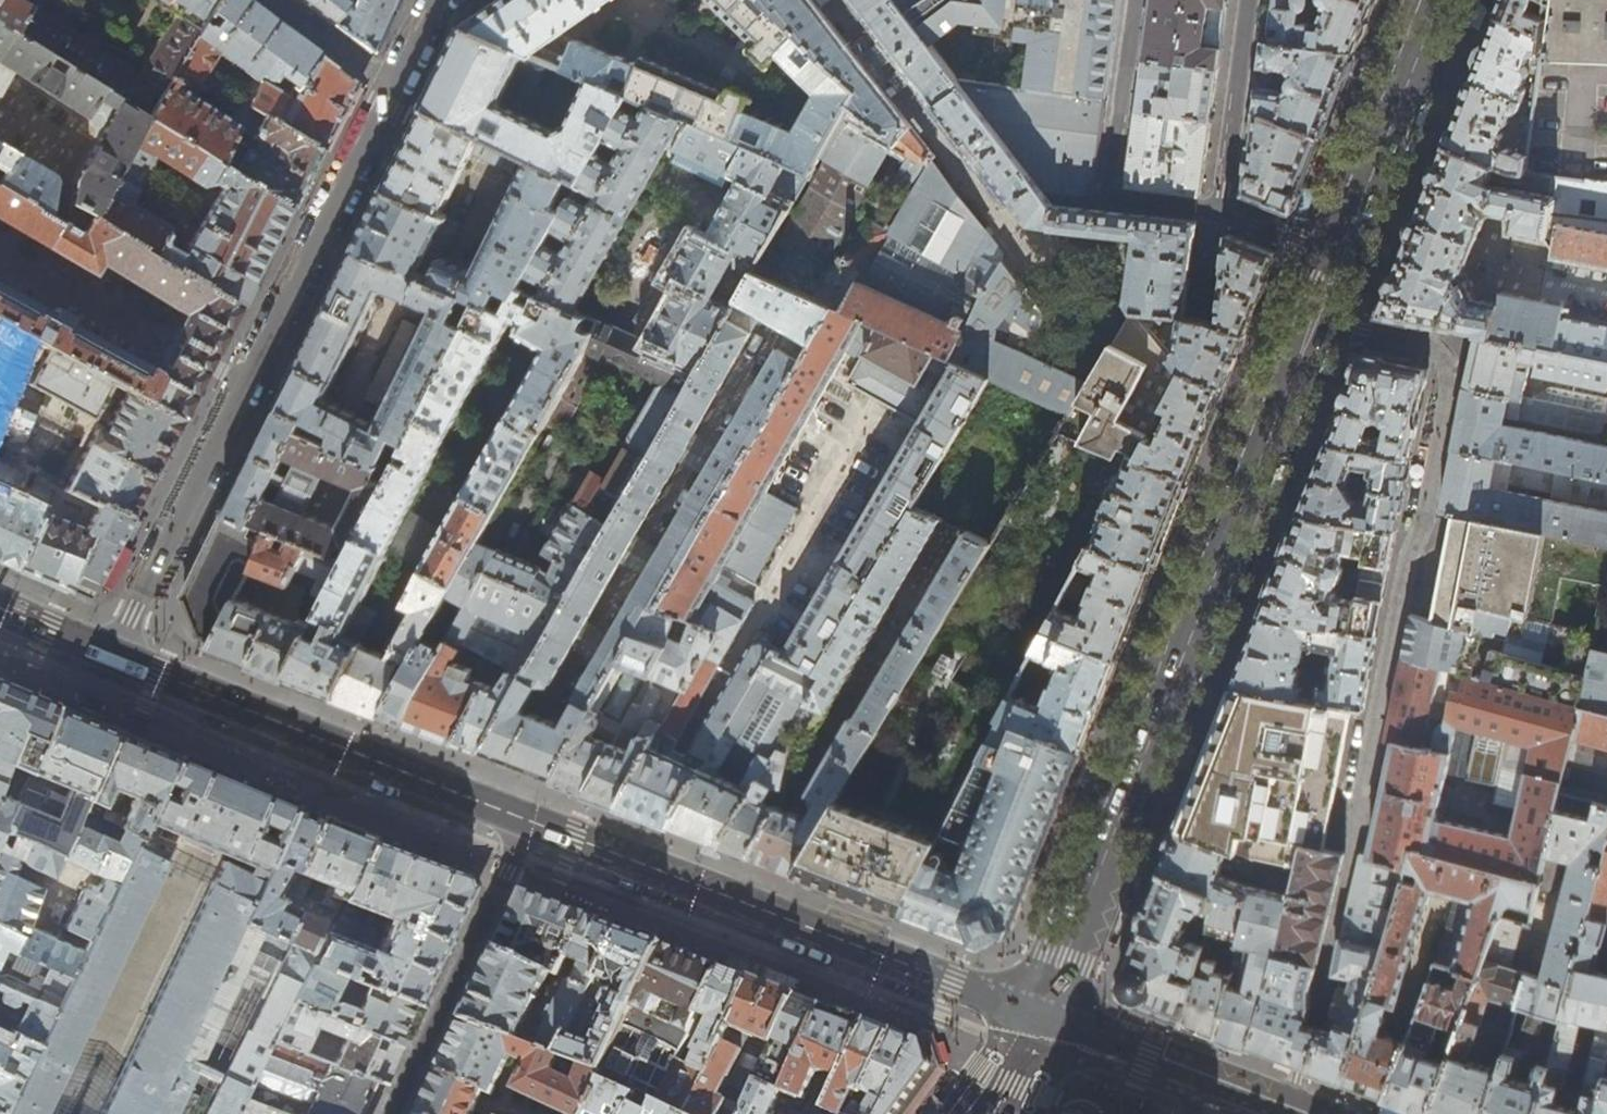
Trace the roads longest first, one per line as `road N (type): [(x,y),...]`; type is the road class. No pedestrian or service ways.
road 1 (residential): [(1316,317),(1453,351),(1320,1001),(1289,1109)]
road 2 (secondary): [(1316,317),(1042,1015)]
road 3 (residential): [(392,89),(113,656)]
road 4 (primary): [(529,821),(1042,1015)]
road 5 (primary): [(113,656),(529,821)]
road 6 (residential): [(529,821),(392,1113)]
road 7 (secondary): [(1440,0),(1340,254)]
road 8 (primary): [(1042,1015),(1289,1109)]
road 9 (residential): [(1219,209),(1247,0)]
road 10 (residential): [(392,89),(273,0)]
road 11 (residential): [(1340,254),(1219,209)]
road 12 (primary): [(0,608),(113,656)]

